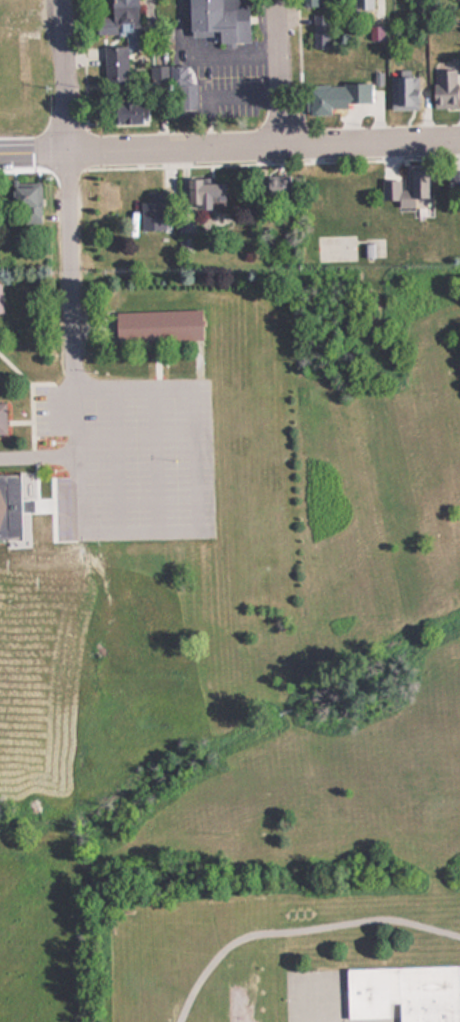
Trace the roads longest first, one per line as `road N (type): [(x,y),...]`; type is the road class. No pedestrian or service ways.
road 1 (residential): [(72,530),(61,0)]
road 2 (residential): [(459,137),(0,148)]
road 3 (residential): [(290,142),(282,0)]

